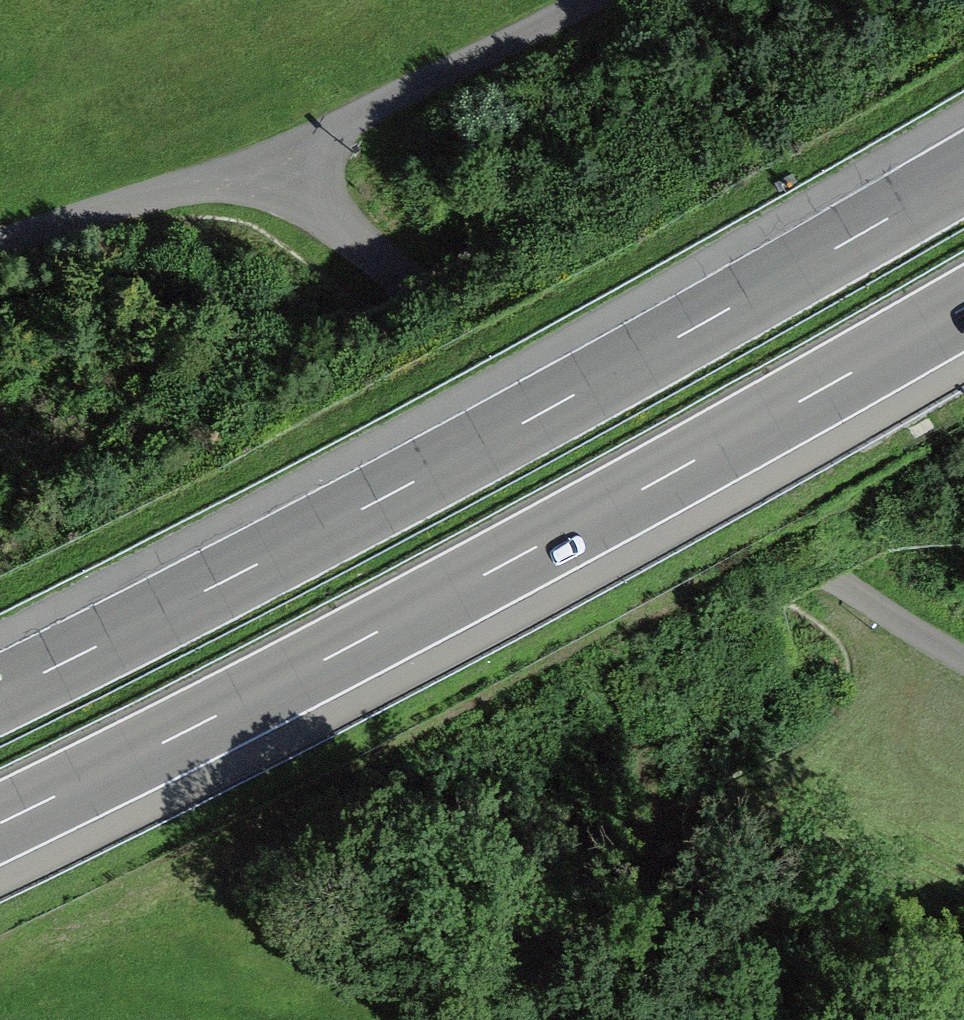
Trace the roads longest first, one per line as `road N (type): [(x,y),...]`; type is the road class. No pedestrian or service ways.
road 1 (motorway): [(963,173),(421,477),(0,693)]
road 2 (motorway): [(0,825),(475,584),(963,311)]
road 3 (residential): [(278,158),(343,225),(427,288),(844,583),(963,657)]

